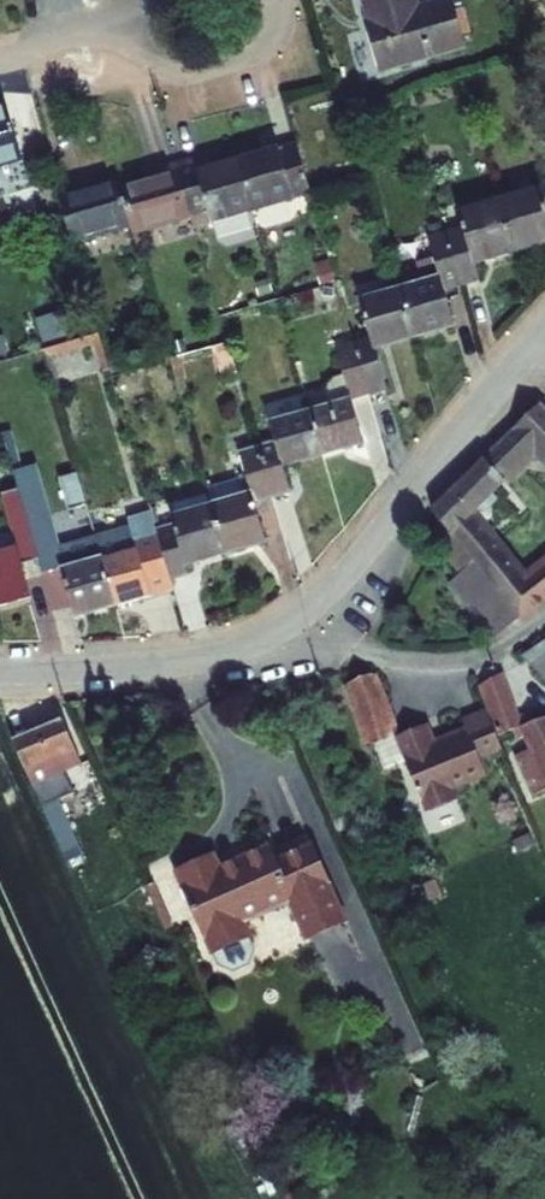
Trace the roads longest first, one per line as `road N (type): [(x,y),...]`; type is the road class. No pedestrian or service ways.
road 1 (residential): [(0,667),(197,659),(282,626),(339,582),(544,331)]
road 2 (residential): [(0,61),(85,29),(225,20)]

